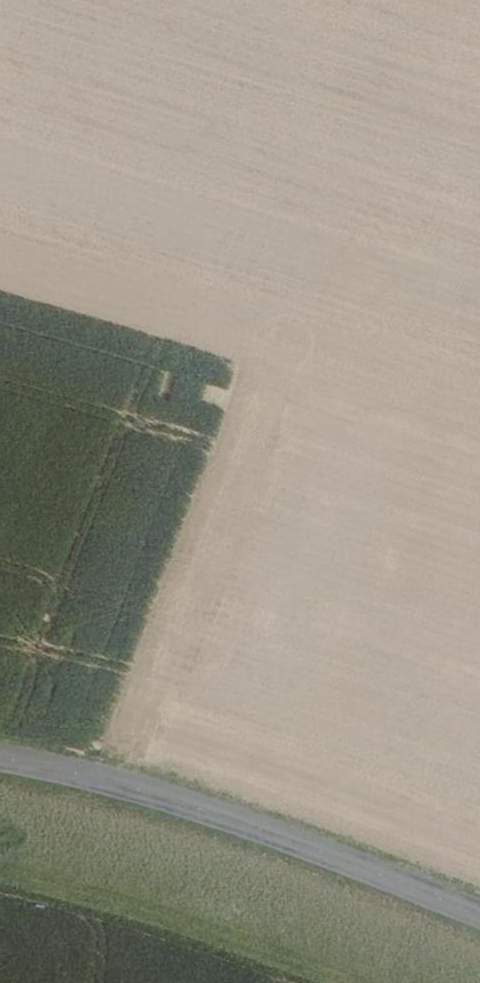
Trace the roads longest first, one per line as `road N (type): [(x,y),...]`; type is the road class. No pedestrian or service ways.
road 1 (tertiary): [(479,914),(200,809),(0,760)]

